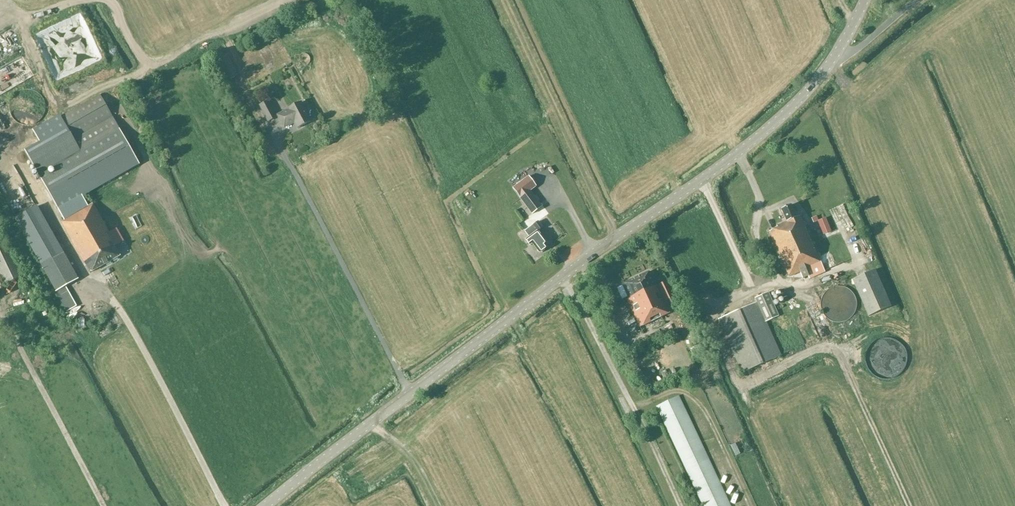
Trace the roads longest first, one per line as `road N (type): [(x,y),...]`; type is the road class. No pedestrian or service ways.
road 1 (tertiary): [(271,505),(430,377),(718,169),(830,62)]

